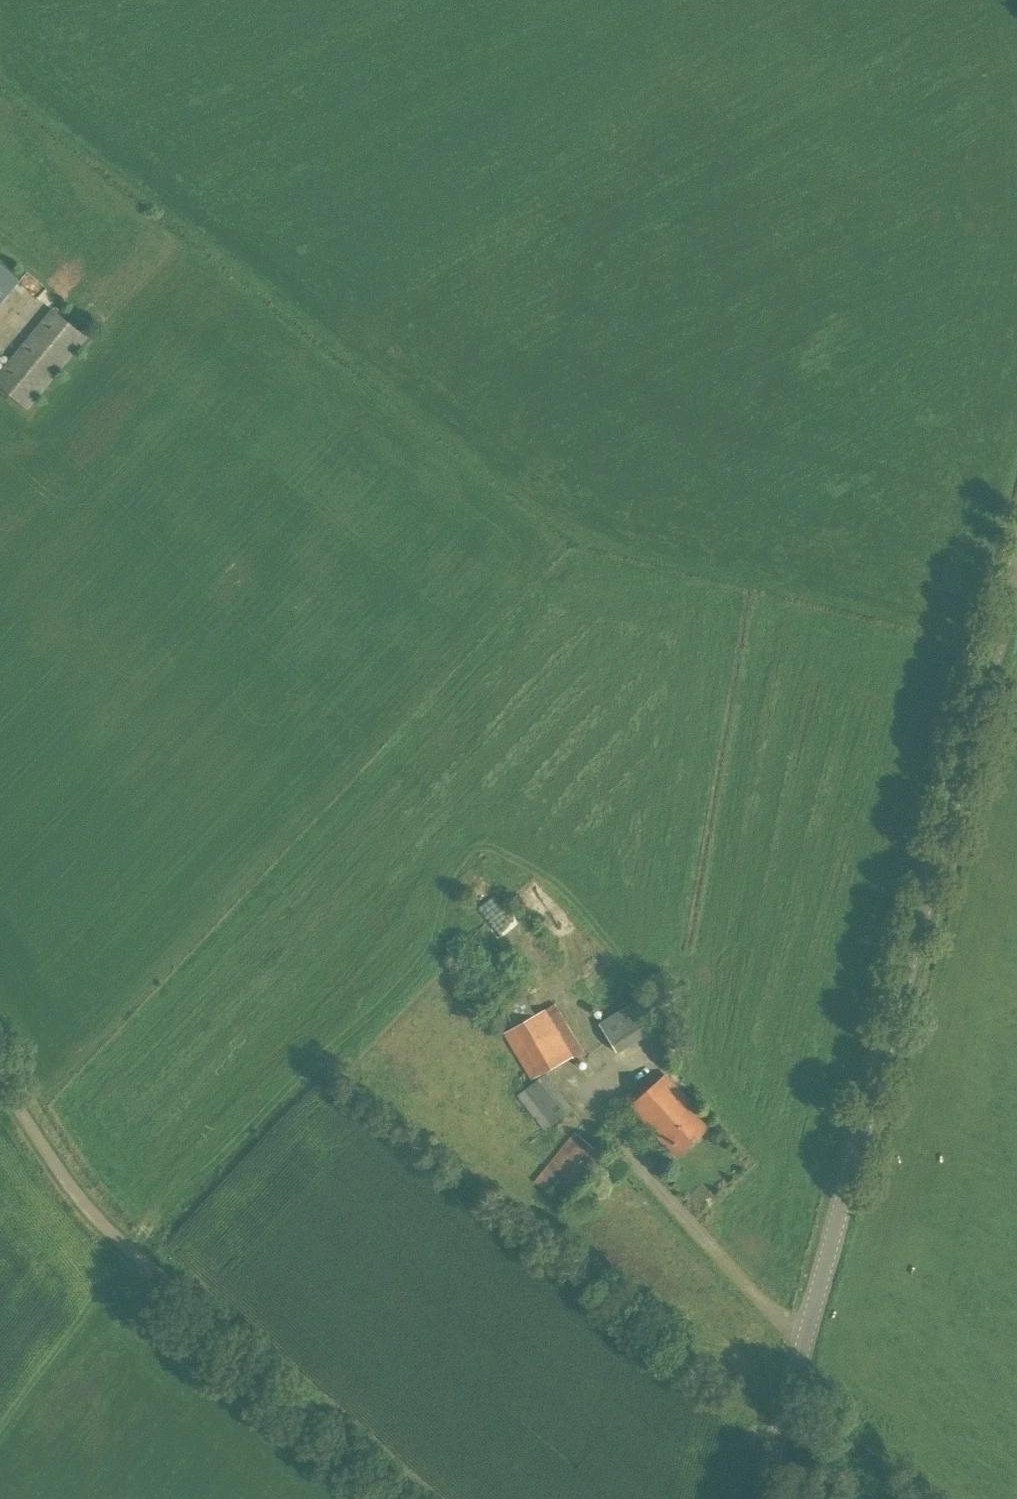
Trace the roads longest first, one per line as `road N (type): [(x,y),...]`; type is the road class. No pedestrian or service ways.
road 1 (secondary): [(770,1498),(1016,567)]
road 2 (unclassified): [(420,1498),(122,1241),(61,1173),(0,1064)]

